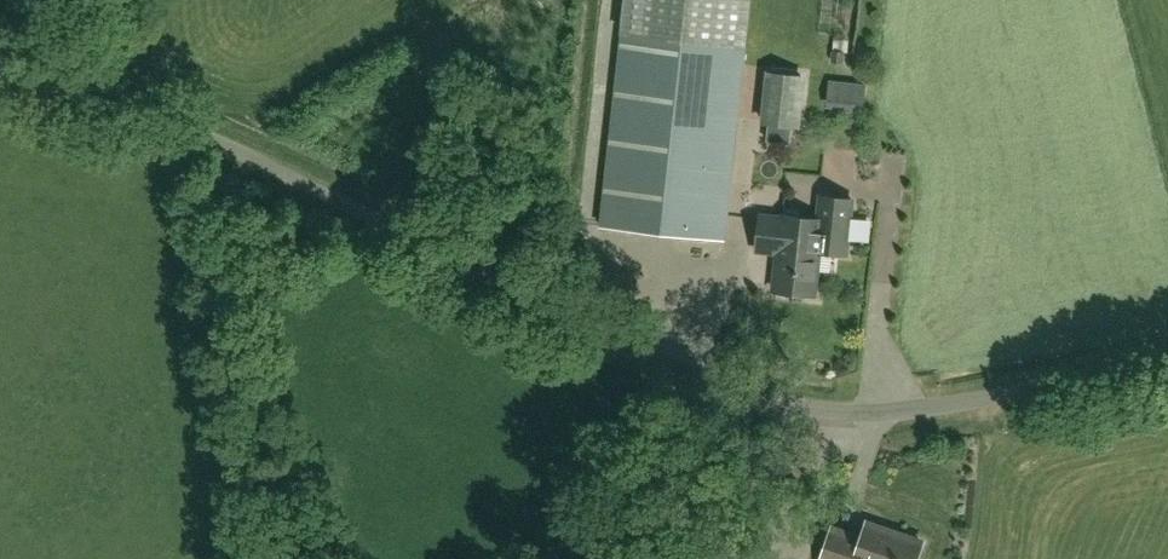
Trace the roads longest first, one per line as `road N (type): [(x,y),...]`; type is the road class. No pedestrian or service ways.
road 1 (unclassified): [(713,373),(254,146),(0,73)]
road 2 (unclassified): [(1167,351),(892,402),(816,398),(713,373)]
road 3 (unclassified): [(574,558),(713,373)]

